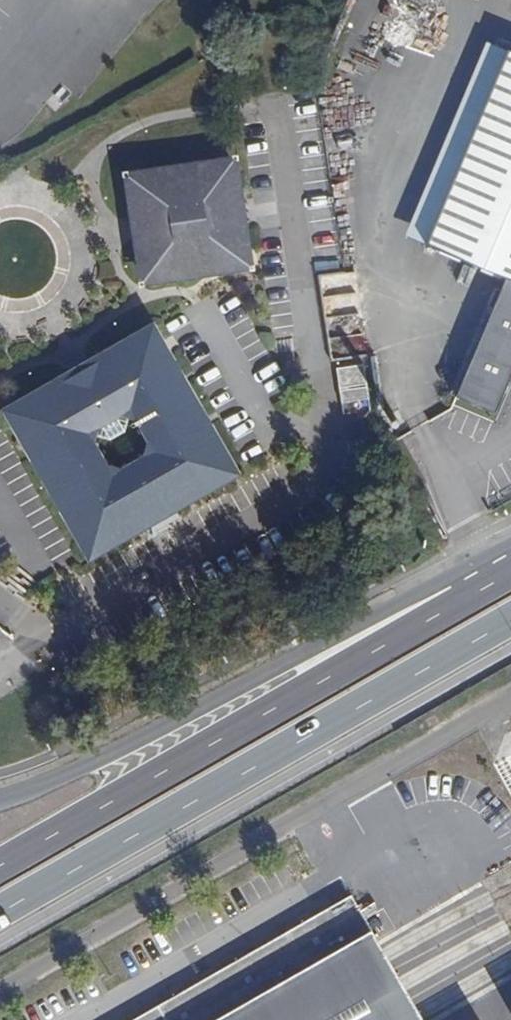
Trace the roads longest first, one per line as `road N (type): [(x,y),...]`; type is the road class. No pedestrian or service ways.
road 1 (primary): [(0,910),(510,620)]
road 2 (primary): [(468,594),(0,861)]
road 3 (primary): [(468,594),(422,589),(0,796)]

